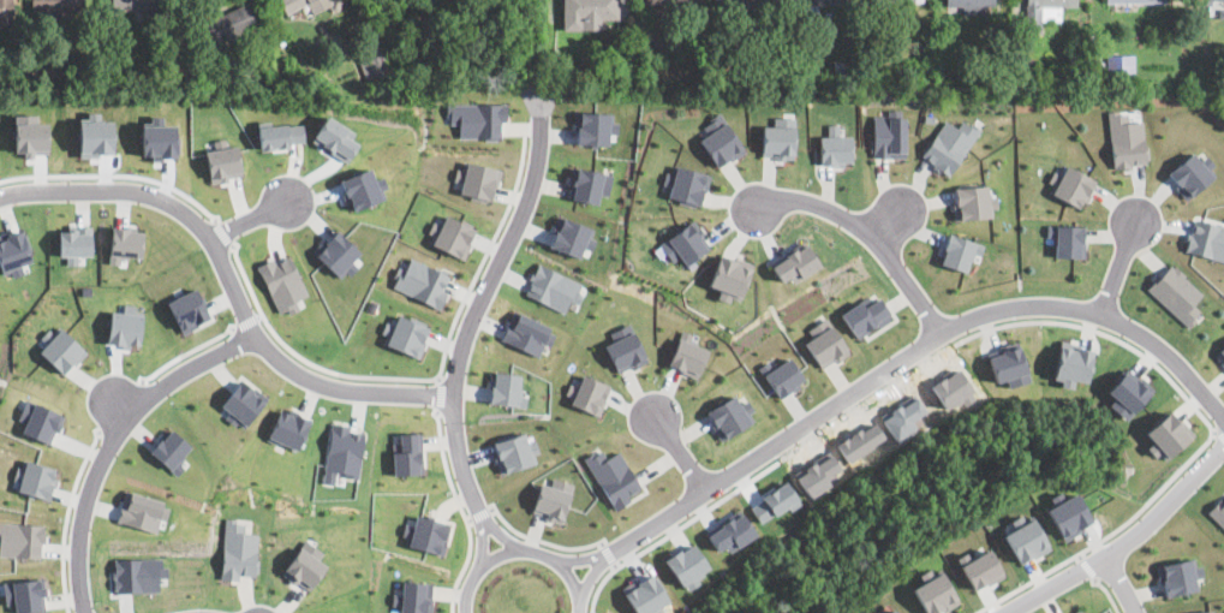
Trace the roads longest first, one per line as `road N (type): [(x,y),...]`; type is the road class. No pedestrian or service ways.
road 1 (residential): [(1223,415),(1144,337),(1103,311),(995,309),(939,333),(574,578)]
road 2 (residential): [(452,397),(333,388),(306,379),(255,334),(211,240),(141,192),(0,197)]
road 3 (residential): [(497,554),(455,446),(452,397),(460,350),(532,186),(541,115)]
road 4 (residential): [(86,612),(79,553),(86,498),(109,448),(139,401),(255,334)]
road 5 (residential): [(1005,612),(1142,531),(1223,446)]
road 6 (residential): [(939,333),(907,278),(853,218),(816,203),(768,210)]
road 7 (residential): [(581,612),(574,578),(560,561),(519,548),(480,566),(465,612)]

